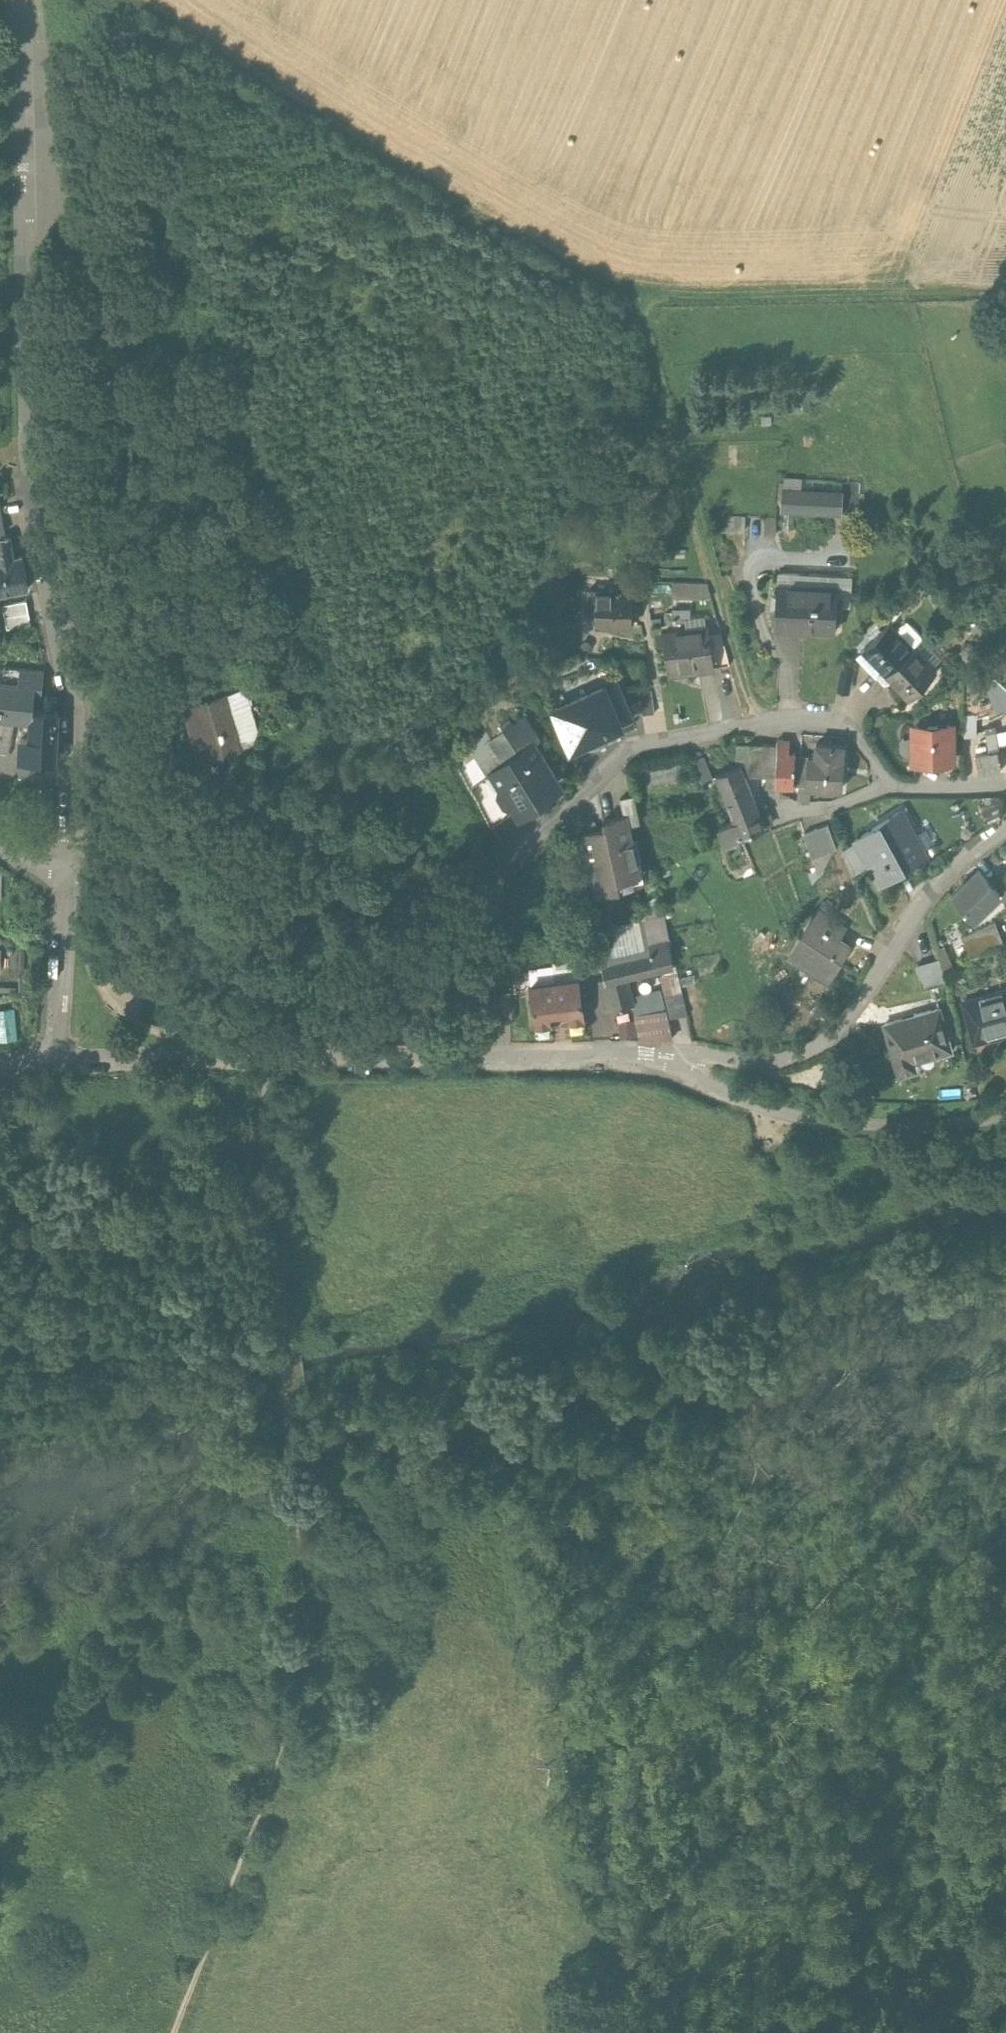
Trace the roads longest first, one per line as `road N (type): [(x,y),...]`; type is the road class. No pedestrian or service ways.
road 1 (residential): [(888,782),(844,729),(772,721),(633,752),(570,813),(509,852),(407,895),(377,901),(343,891),(263,841),(230,810),(154,679),(100,325),(62,147),(21,25)]
road 2 (unclassified): [(69,865),(75,774),(64,645),(26,443),(21,25)]
road 3 (unclassified): [(61,1053),(644,1058),(729,1080)]
road 4 (residential): [(1005,825),(946,866),(863,992),(834,1019),(729,1080)]
road 5 (residential): [(729,1080),(813,1111),(869,1115),(1005,1095)]
road 6 (unclassified): [(61,1053),(69,865)]

